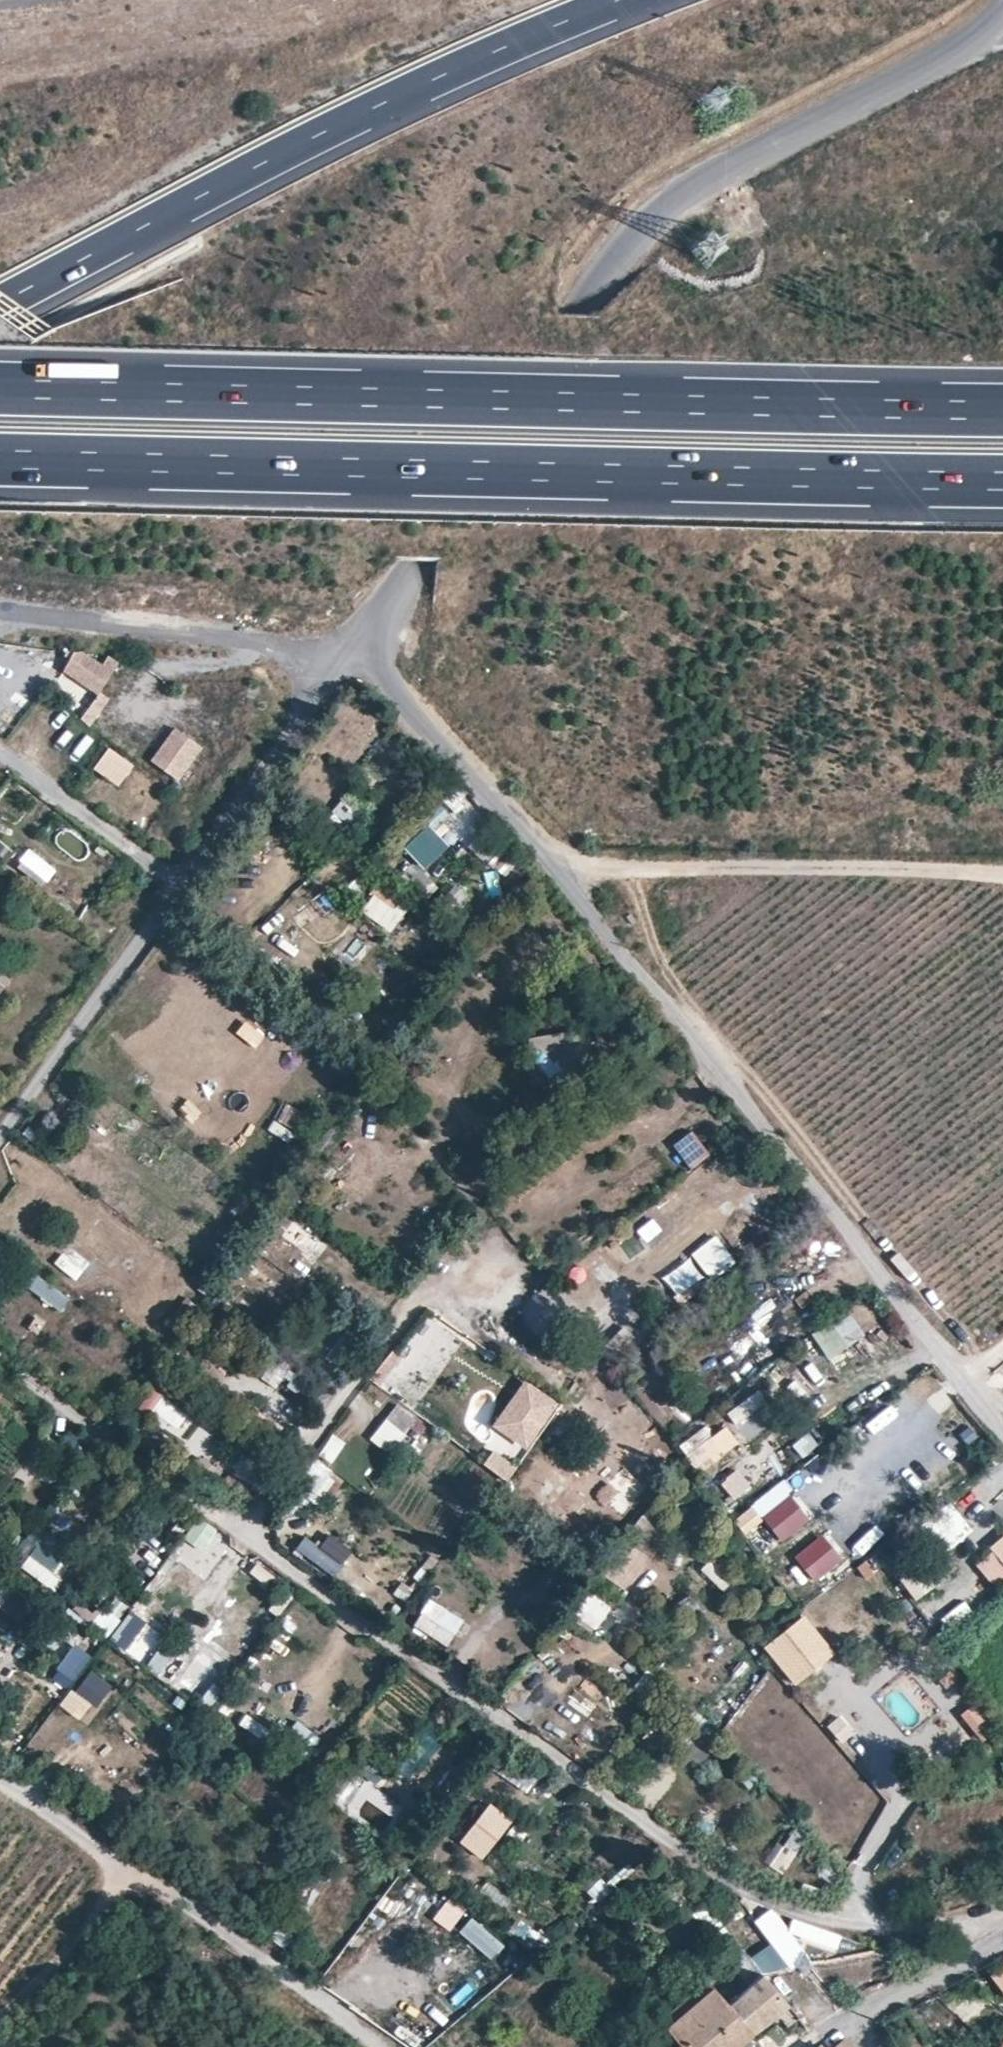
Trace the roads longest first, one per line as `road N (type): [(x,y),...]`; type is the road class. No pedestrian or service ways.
road 1 (track): [(0,1357),(715,1876),(783,1905),(887,1927),(1002,1924)]
road 2 (unclassified): [(355,647),(675,1013),(1002,1435)]
road 3 (motorway): [(0,459),(1002,481)]
road 4 (motorway): [(1002,410),(0,389)]
road 5 (track): [(0,612),(355,647),(0,1138)]
road 6 (unclassified): [(355,647),(640,232),(695,191),(955,50),(1002,10)]
road 7 (motorway): [(0,305),(320,136),(621,0)]
road 8 (track): [(547,866),(1002,873)]
road 9 (track): [(242,1533),(340,1391),(437,1291),(481,1286)]
road 10 (track): [(181,888),(0,751)]
road 11 (track): [(633,867),(668,974),(705,1020),(708,1054)]
road 12 (unclassified): [(1002,1938),(904,1991),(864,2027),(873,2046)]

